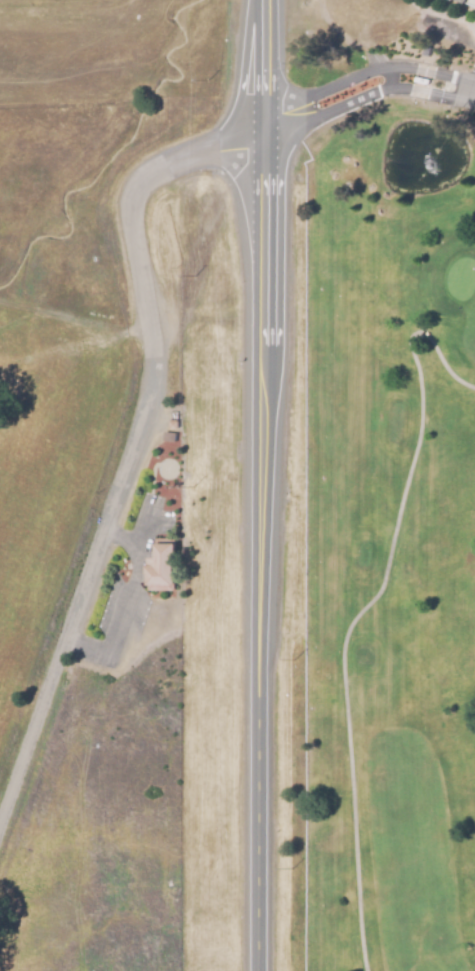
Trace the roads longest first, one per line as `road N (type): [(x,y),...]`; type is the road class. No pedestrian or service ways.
road 1 (primary): [(258,970),(262,0)]
road 2 (residential): [(0,816),(146,389),(129,229),(134,192),(176,159),(259,131)]
road 3 (residential): [(474,89),(408,78),(357,88),(259,131)]
road 4 (track): [(147,342),(0,301)]

